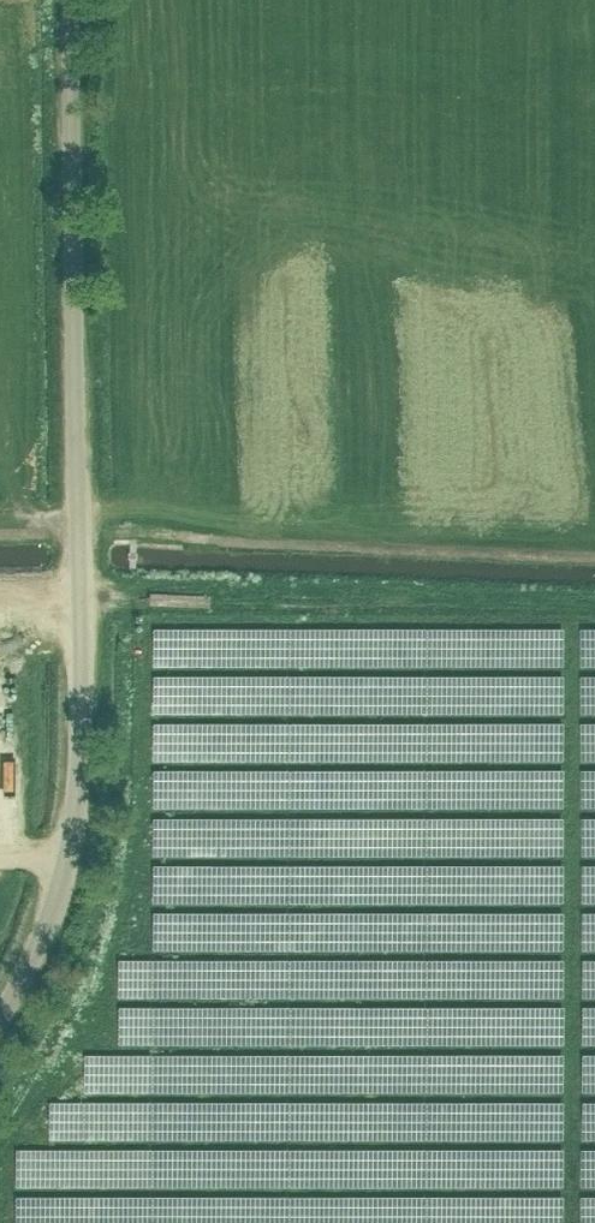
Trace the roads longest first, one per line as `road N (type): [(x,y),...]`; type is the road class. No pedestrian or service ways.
road 1 (unclassified): [(0,1017),(34,948),(66,853),(76,777),(65,0)]

